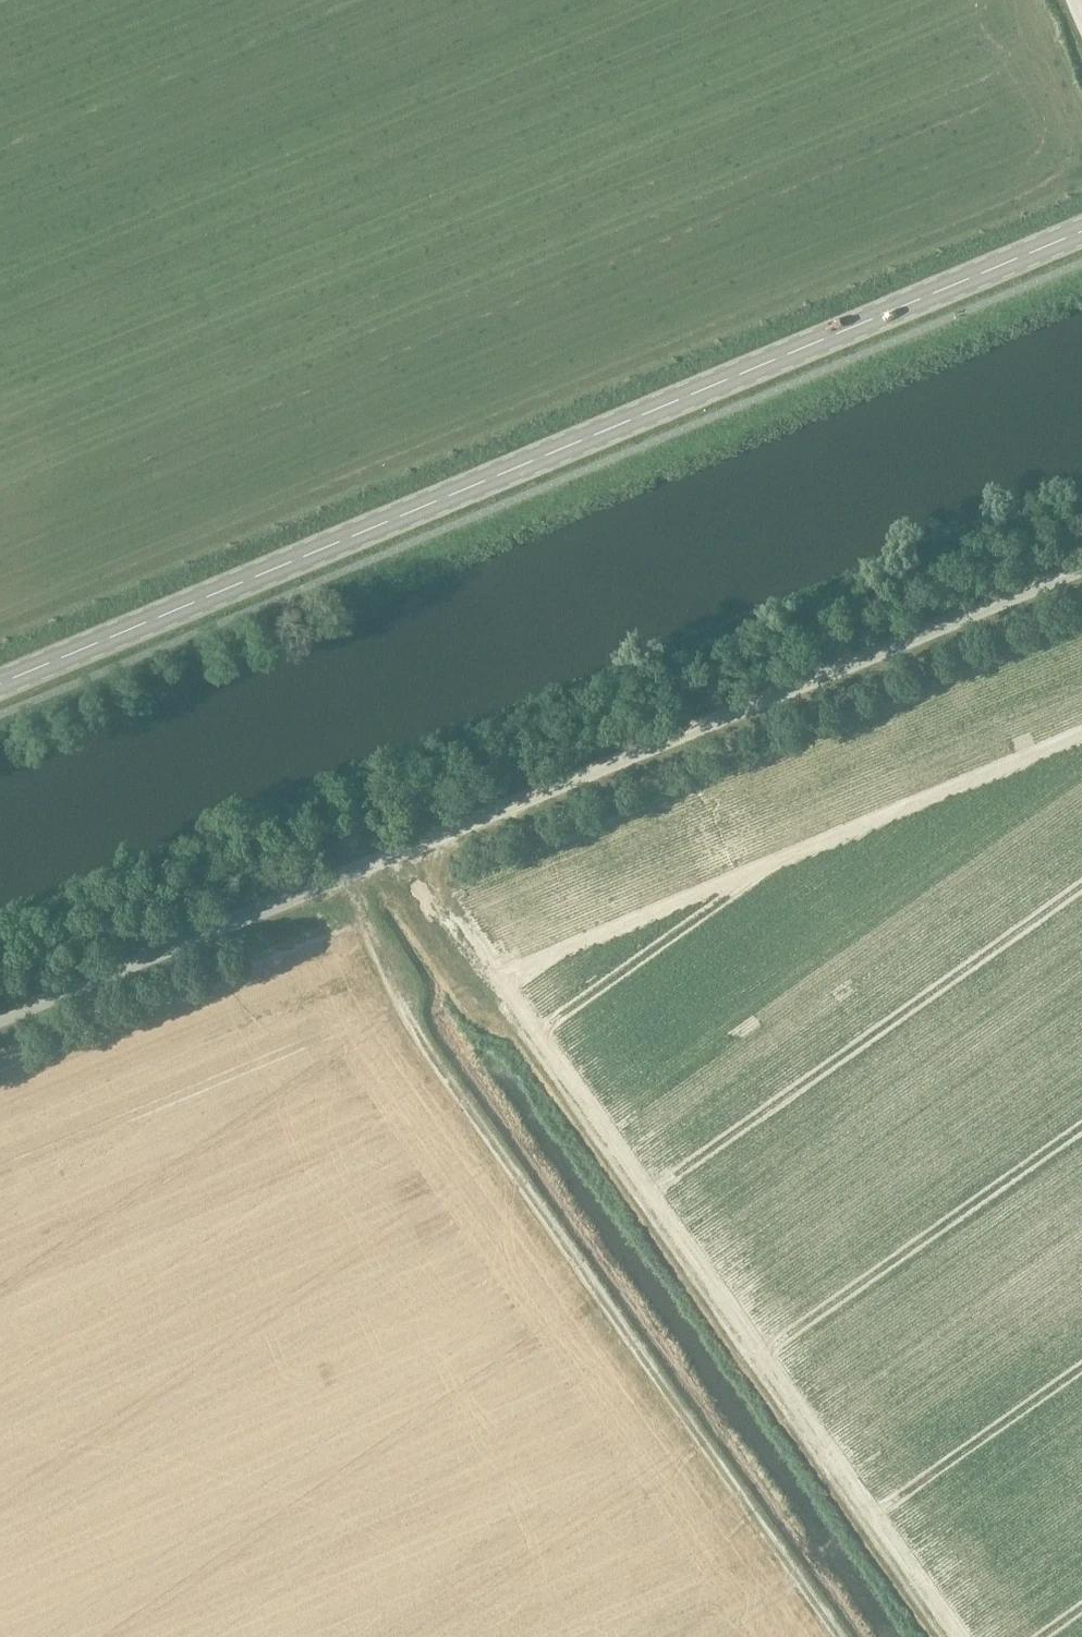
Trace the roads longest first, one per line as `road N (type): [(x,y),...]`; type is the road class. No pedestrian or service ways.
road 1 (unclassified): [(0,1017),(1081,566)]
road 2 (primary): [(0,684),(1081,233)]

